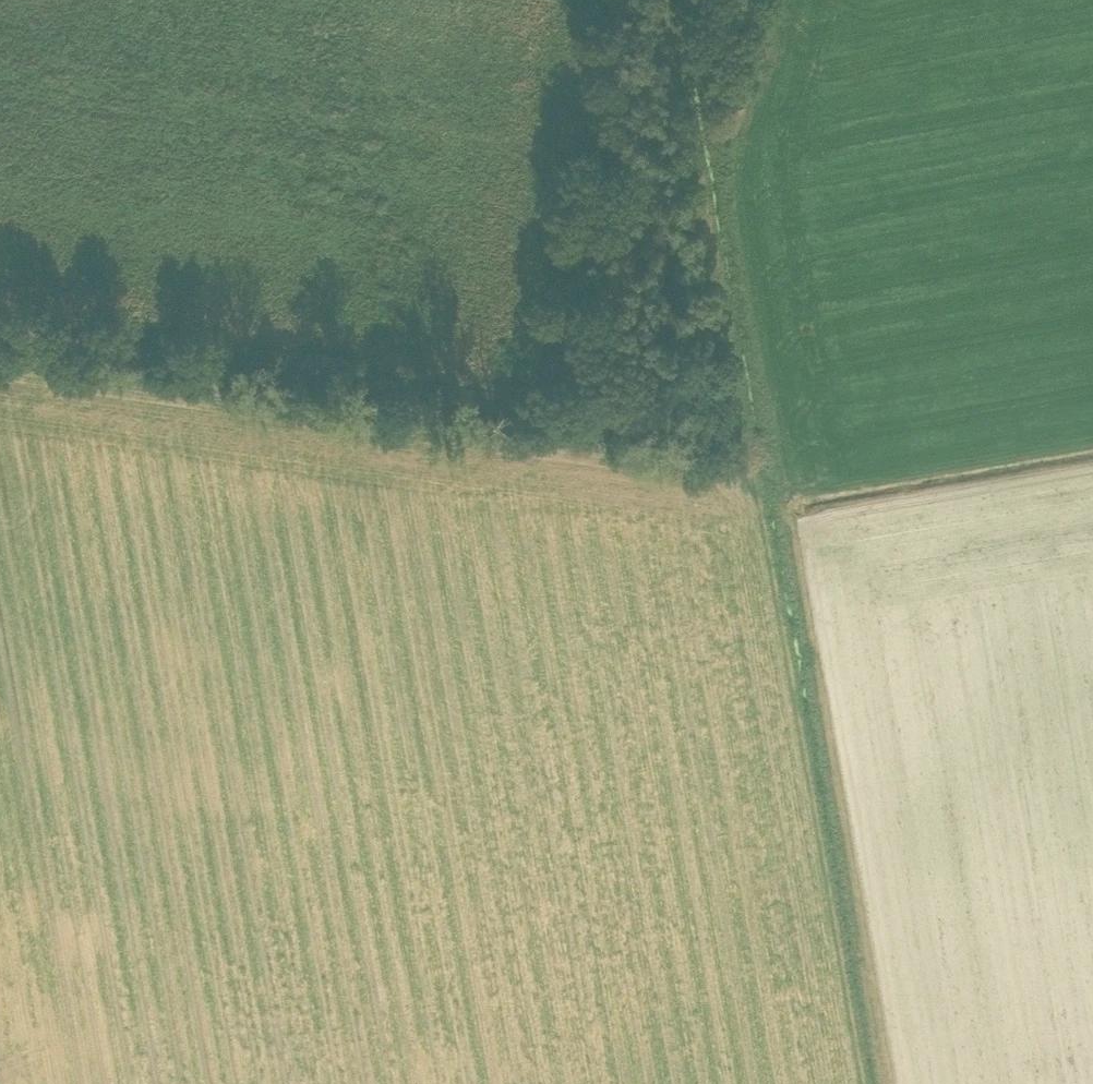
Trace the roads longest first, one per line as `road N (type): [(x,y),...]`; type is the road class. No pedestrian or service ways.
road 1 (track): [(0,341),(746,452)]

